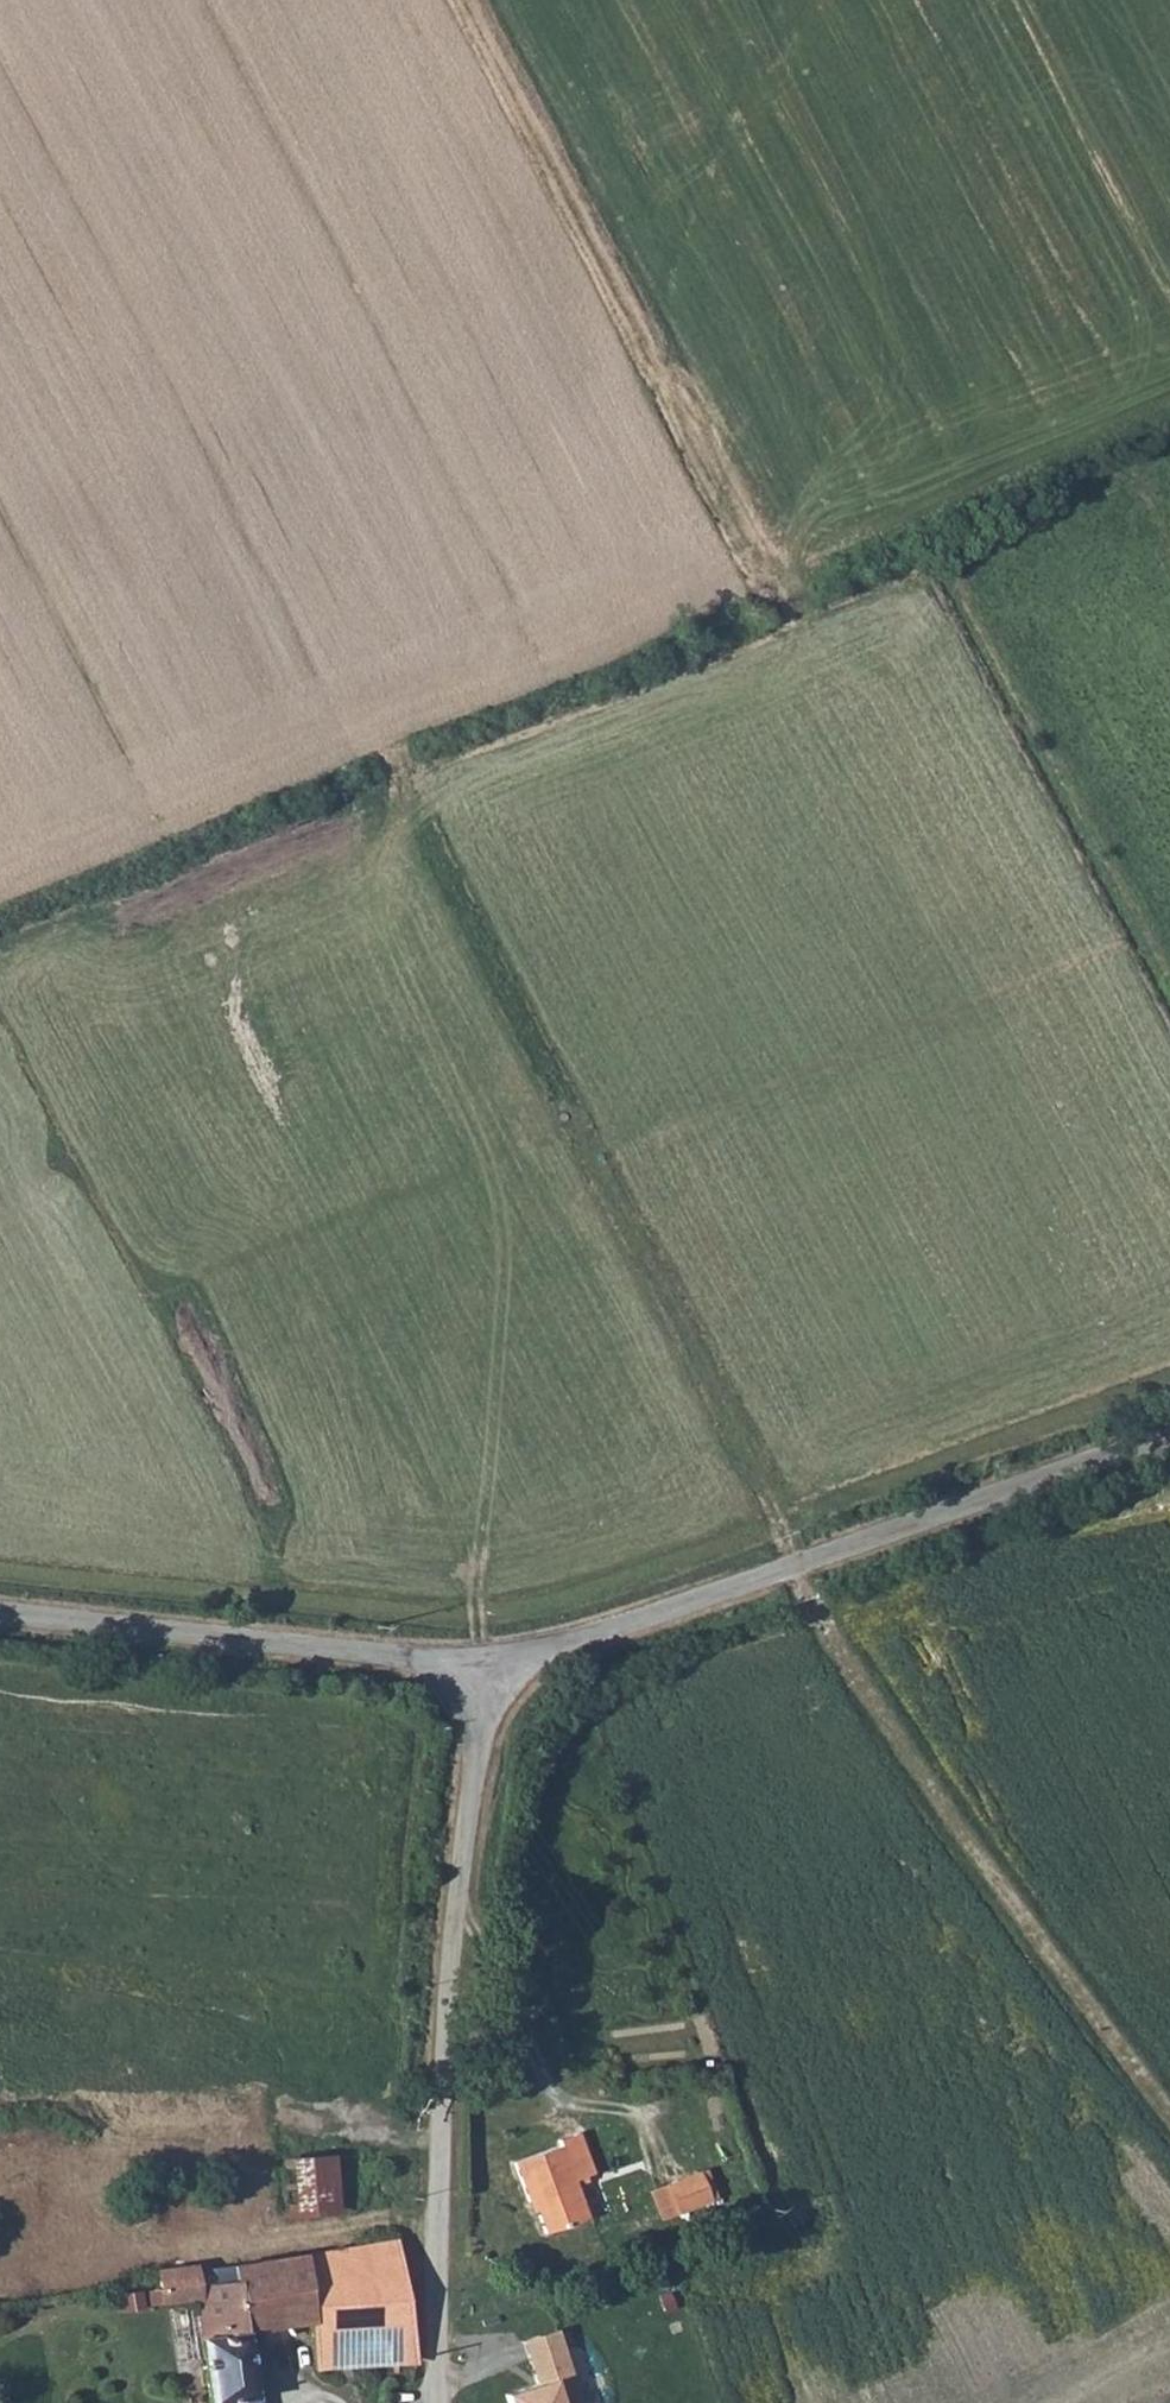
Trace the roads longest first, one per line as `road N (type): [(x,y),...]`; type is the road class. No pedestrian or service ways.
road 1 (unclassified): [(1169,1434),(548,1647),(478,1656),(392,1653),(0,1612)]

